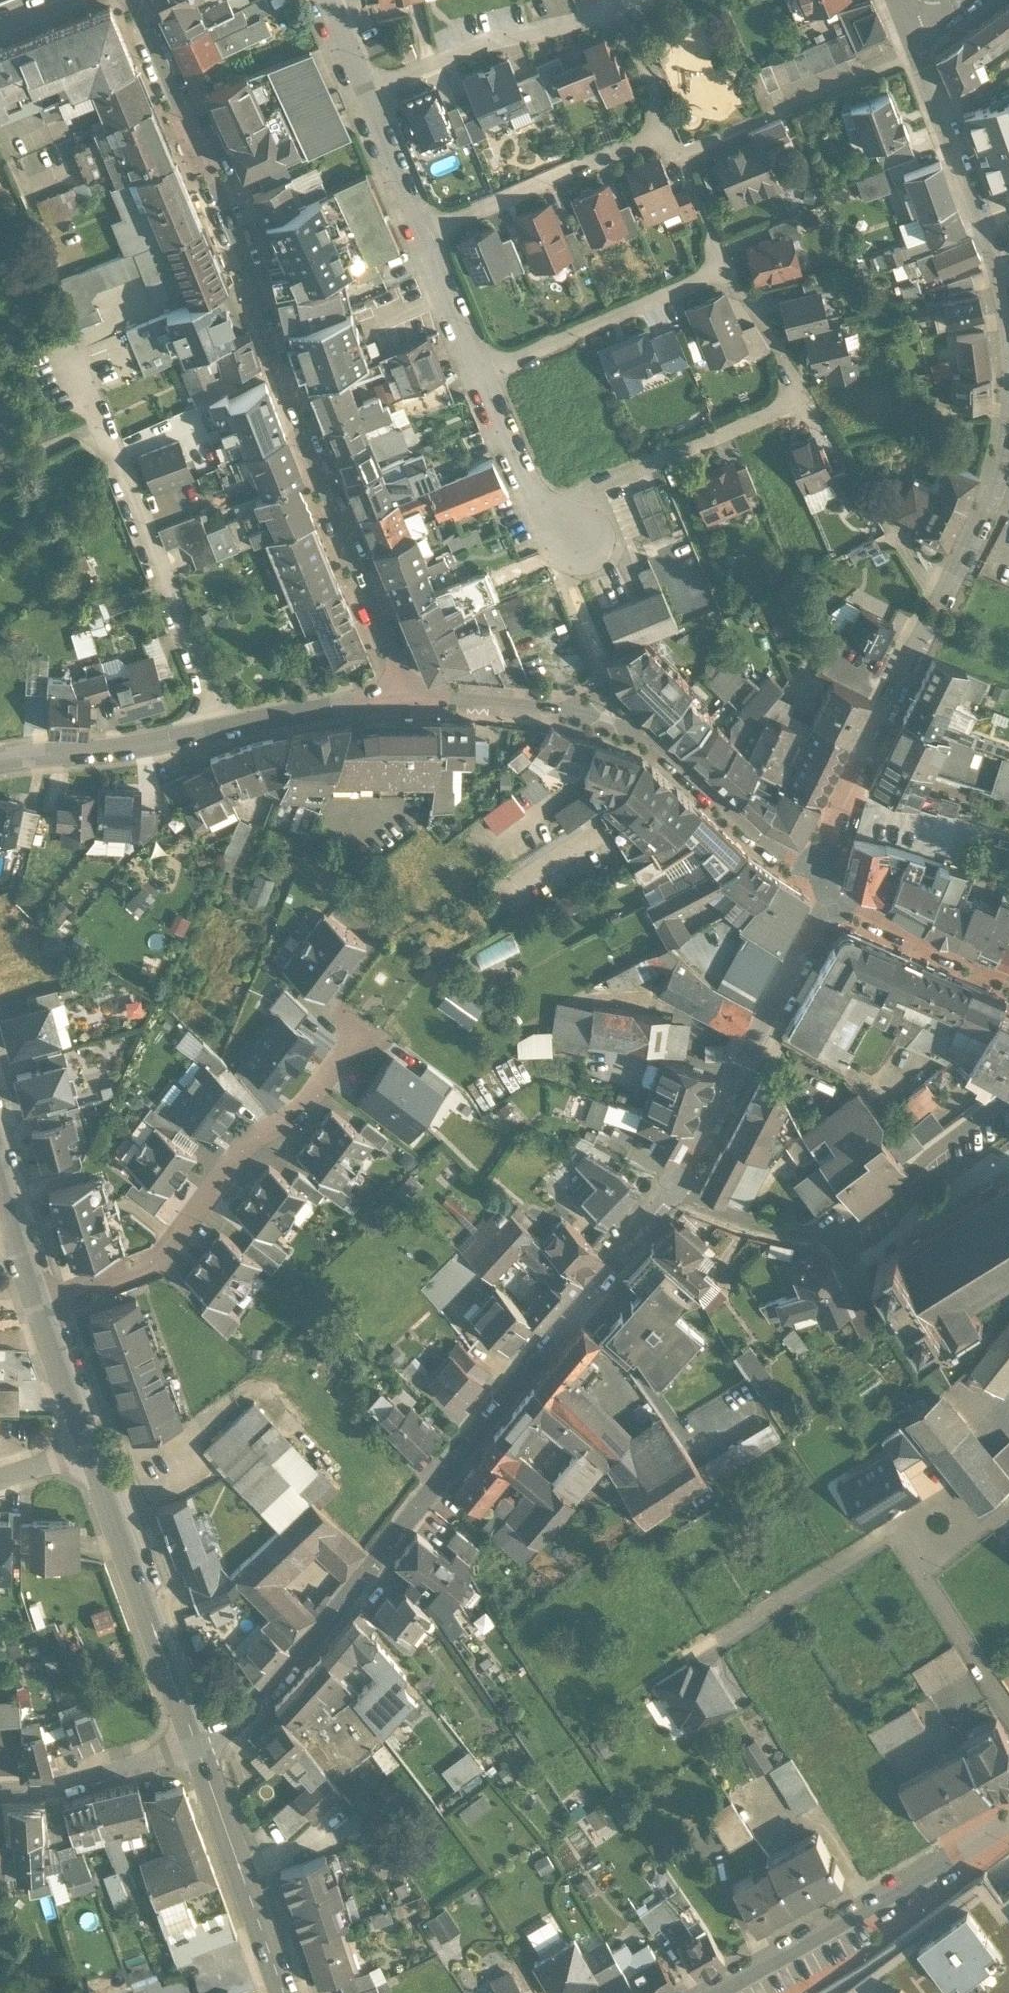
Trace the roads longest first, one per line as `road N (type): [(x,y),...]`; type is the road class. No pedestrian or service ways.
road 1 (residential): [(919,54),(995,256),(1006,305),(1003,442),(989,495),(808,880)]
road 2 (residential): [(130,0),(407,698)]
road 3 (residential): [(674,1200),(291,1671),(238,1727),(199,1751)]
road 4 (residential): [(329,0),(536,515)]
road 5 (residential): [(407,698),(542,712),(643,740),(808,880)]
road 6 (residential): [(37,1303),(153,1267),(242,1150),(312,1101),(358,1040)]
road 7 (residential): [(1008,1708),(896,1531),(720,1645)]
road 8 (residential): [(222,731),(71,377)]
road 9 (residential): [(1008,1116),(957,1163),(868,1220),(823,1232),(738,1234),(674,1200)]
road 10 (residential): [(830,897),(674,1200)]
road 11 (residential): [(90,1450),(199,1751)]
road 12 (residential): [(956,1858),(716,1992)]
road 13 (residential): [(199,1751),(283,1992)]
road 14 (residential): [(0,767),(222,731)]
road 15 (residential): [(199,1751),(40,1790),(0,1791)]
road 16 (residential): [(830,897),(1008,983)]
road 17 (residential): [(222,731),(407,698)]
road 18 (residential): [(37,1303),(90,1450)]
road 19 (residential): [(0,1186),(37,1303)]

